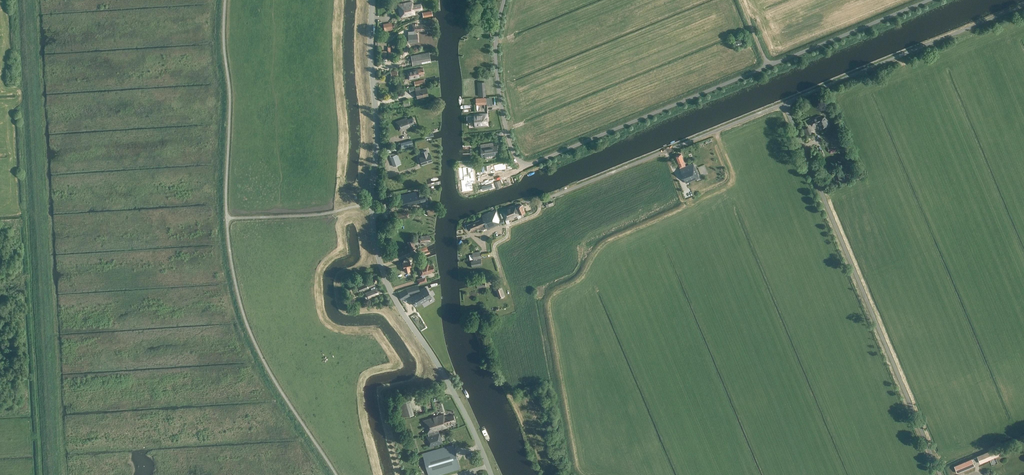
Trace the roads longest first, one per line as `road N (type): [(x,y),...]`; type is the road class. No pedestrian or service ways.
road 1 (tertiary): [(491,474),(379,262),(373,0)]
road 2 (track): [(42,474),(14,0)]
road 3 (unclassified): [(519,162),(929,0)]
road 4 (unclassified): [(940,474),(784,103)]
road 5 (unclassified): [(538,201),(784,103)]
road 6 (unclassified): [(784,103),(1023,5)]
road 7 (unclassified): [(519,162),(496,81),(503,0)]

